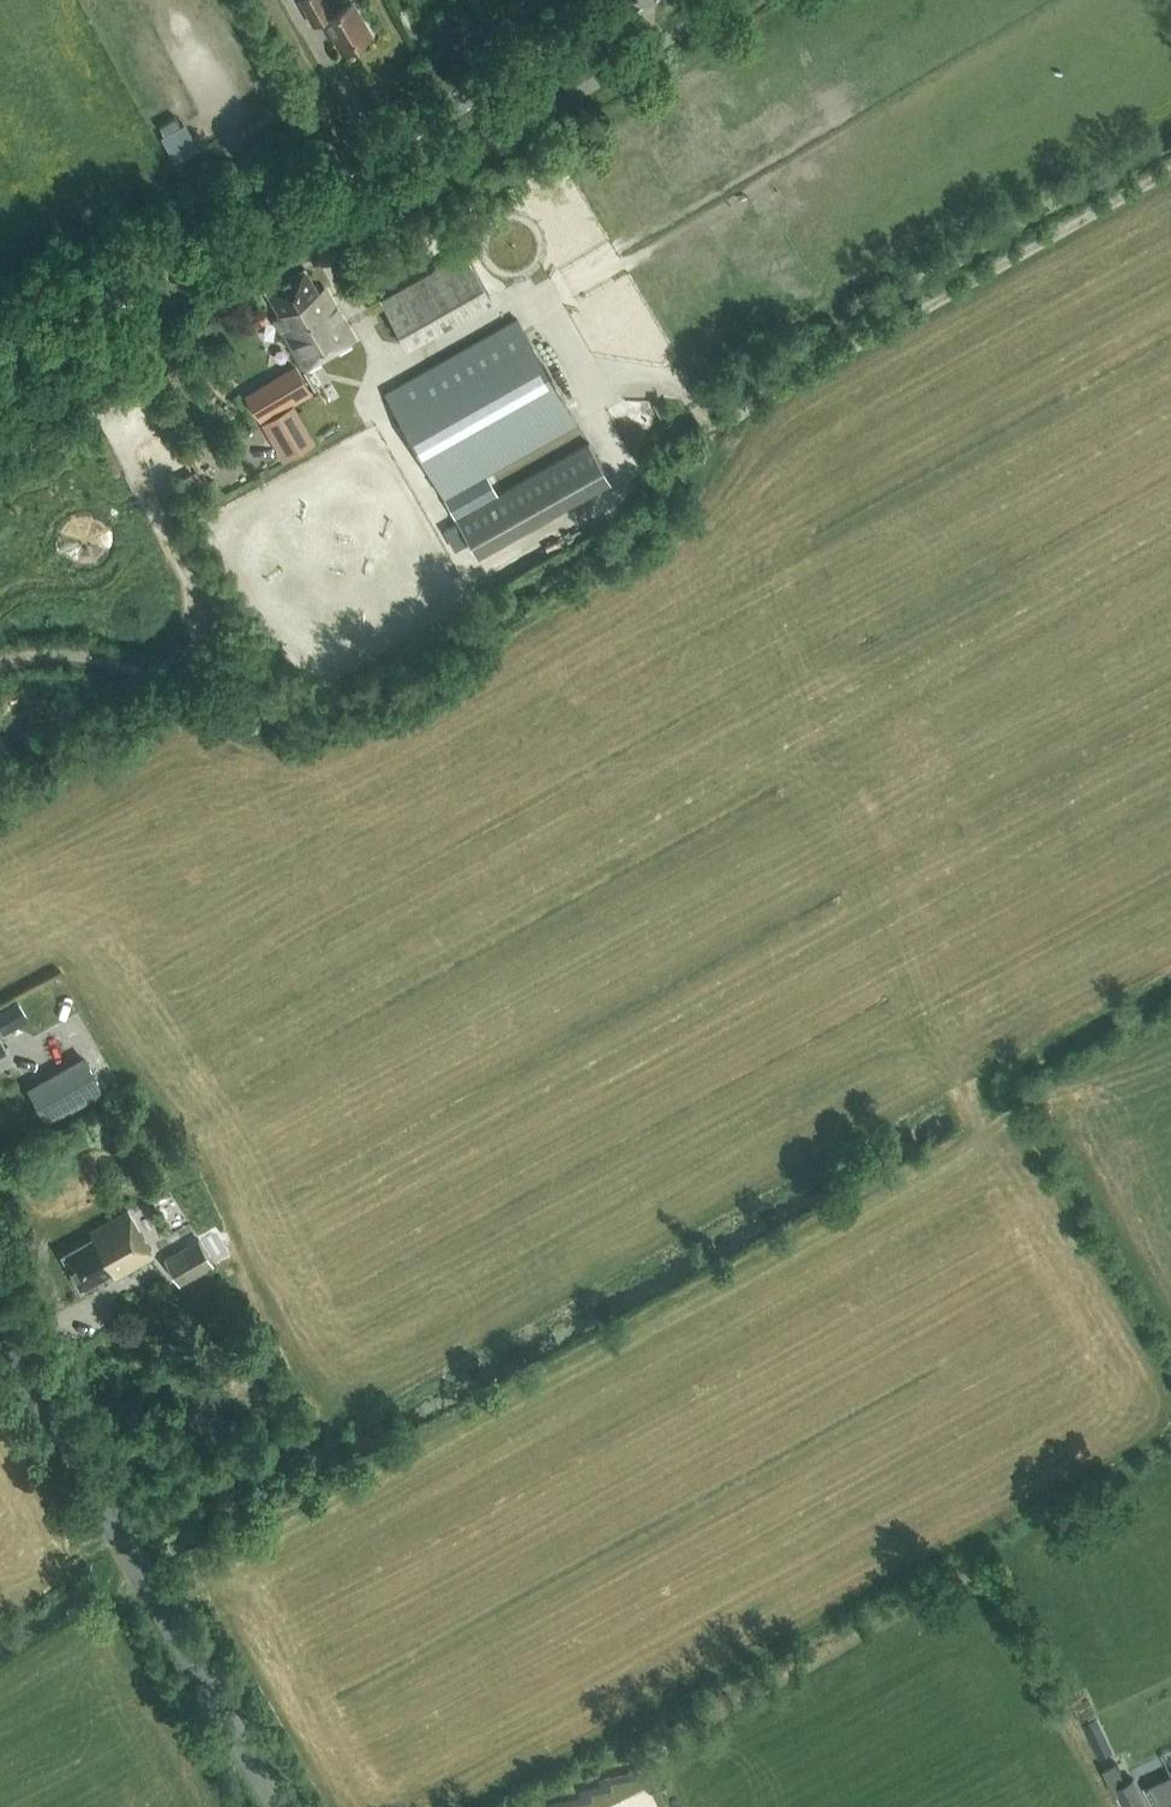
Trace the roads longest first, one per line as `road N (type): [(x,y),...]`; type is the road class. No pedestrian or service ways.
road 1 (secondary): [(0,370),(646,0)]
road 2 (tertiary): [(276,1806),(0,1317)]

